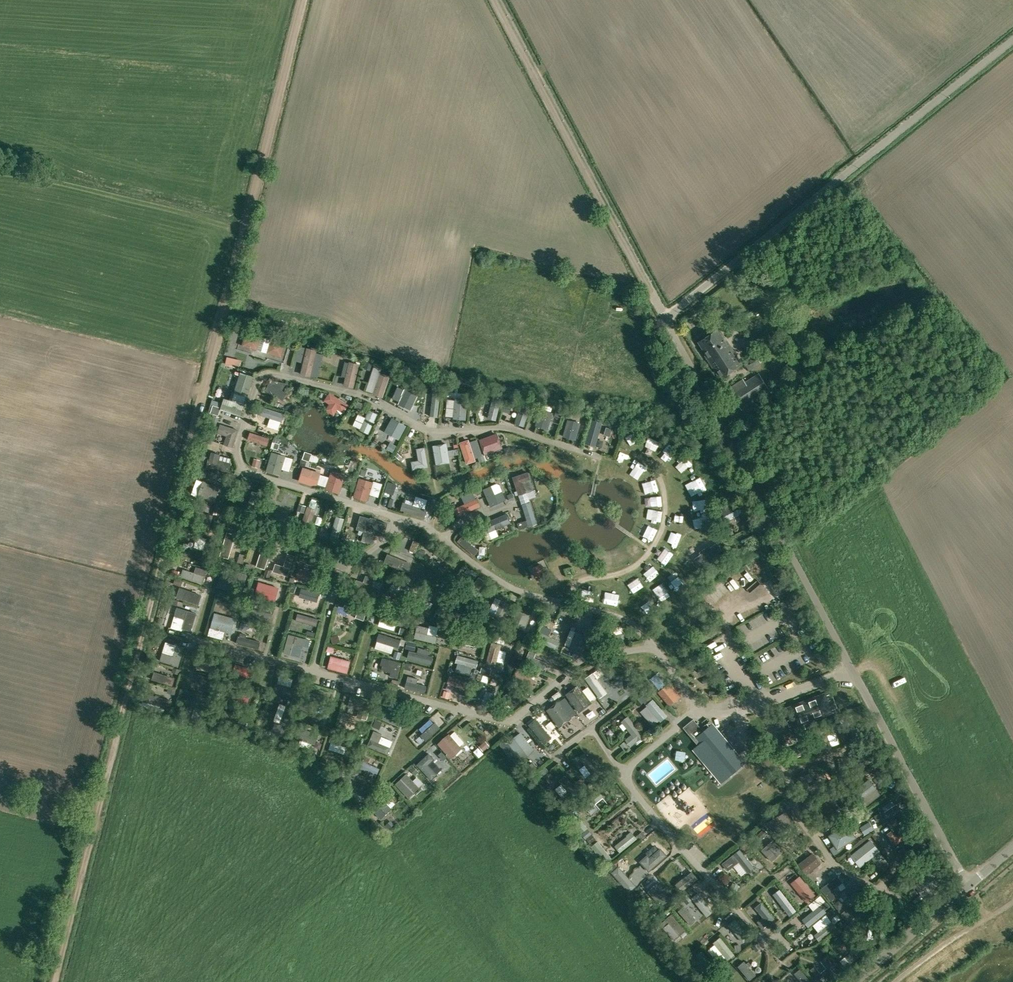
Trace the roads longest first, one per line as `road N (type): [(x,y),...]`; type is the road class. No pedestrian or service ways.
road 1 (track): [(56,981),(305,0)]
road 2 (unclassified): [(968,885),(665,318)]
road 3 (unclassified): [(665,318),(1012,40)]
road 4 (track): [(656,304),(494,0)]
road 5 (unclassified): [(853,981),(968,885)]
road 6 (track): [(895,981),(1012,900)]

